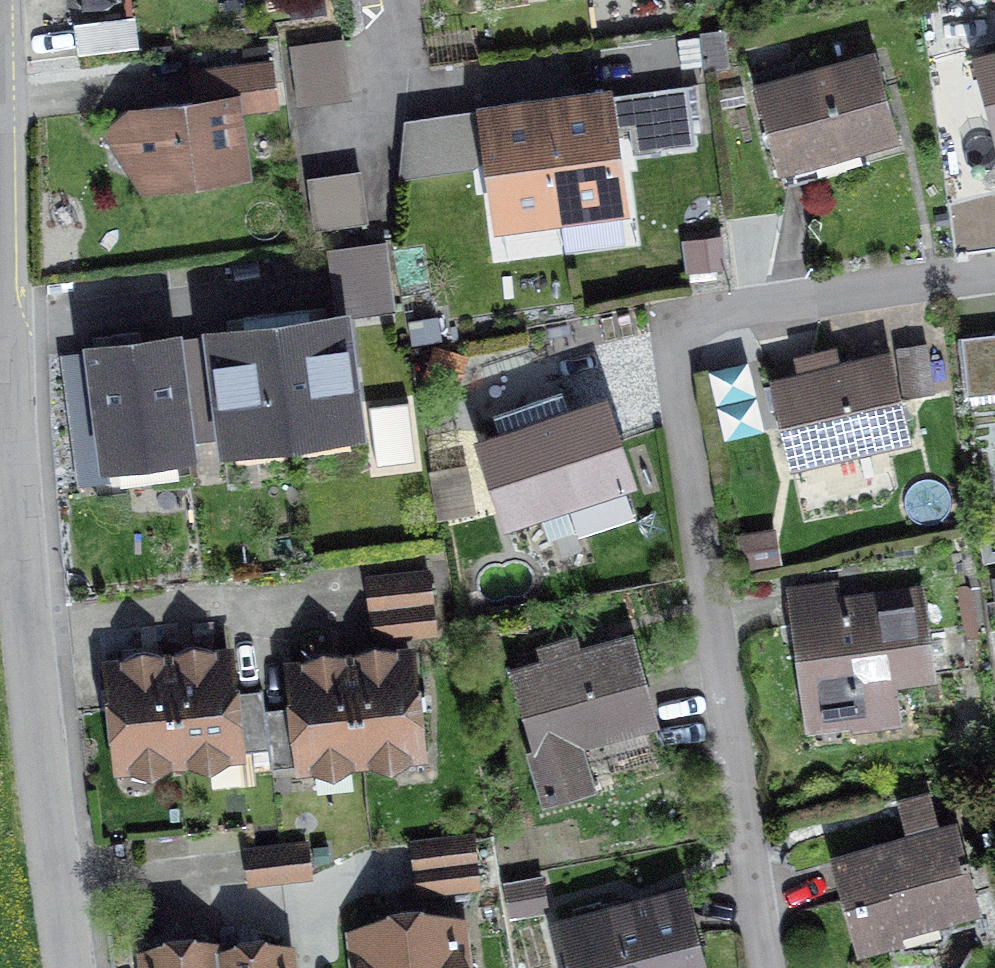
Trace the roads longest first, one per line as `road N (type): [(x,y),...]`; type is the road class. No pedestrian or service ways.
road 1 (residential): [(769,967),(670,323),(994,276)]
road 2 (residential): [(0,262),(71,967)]

